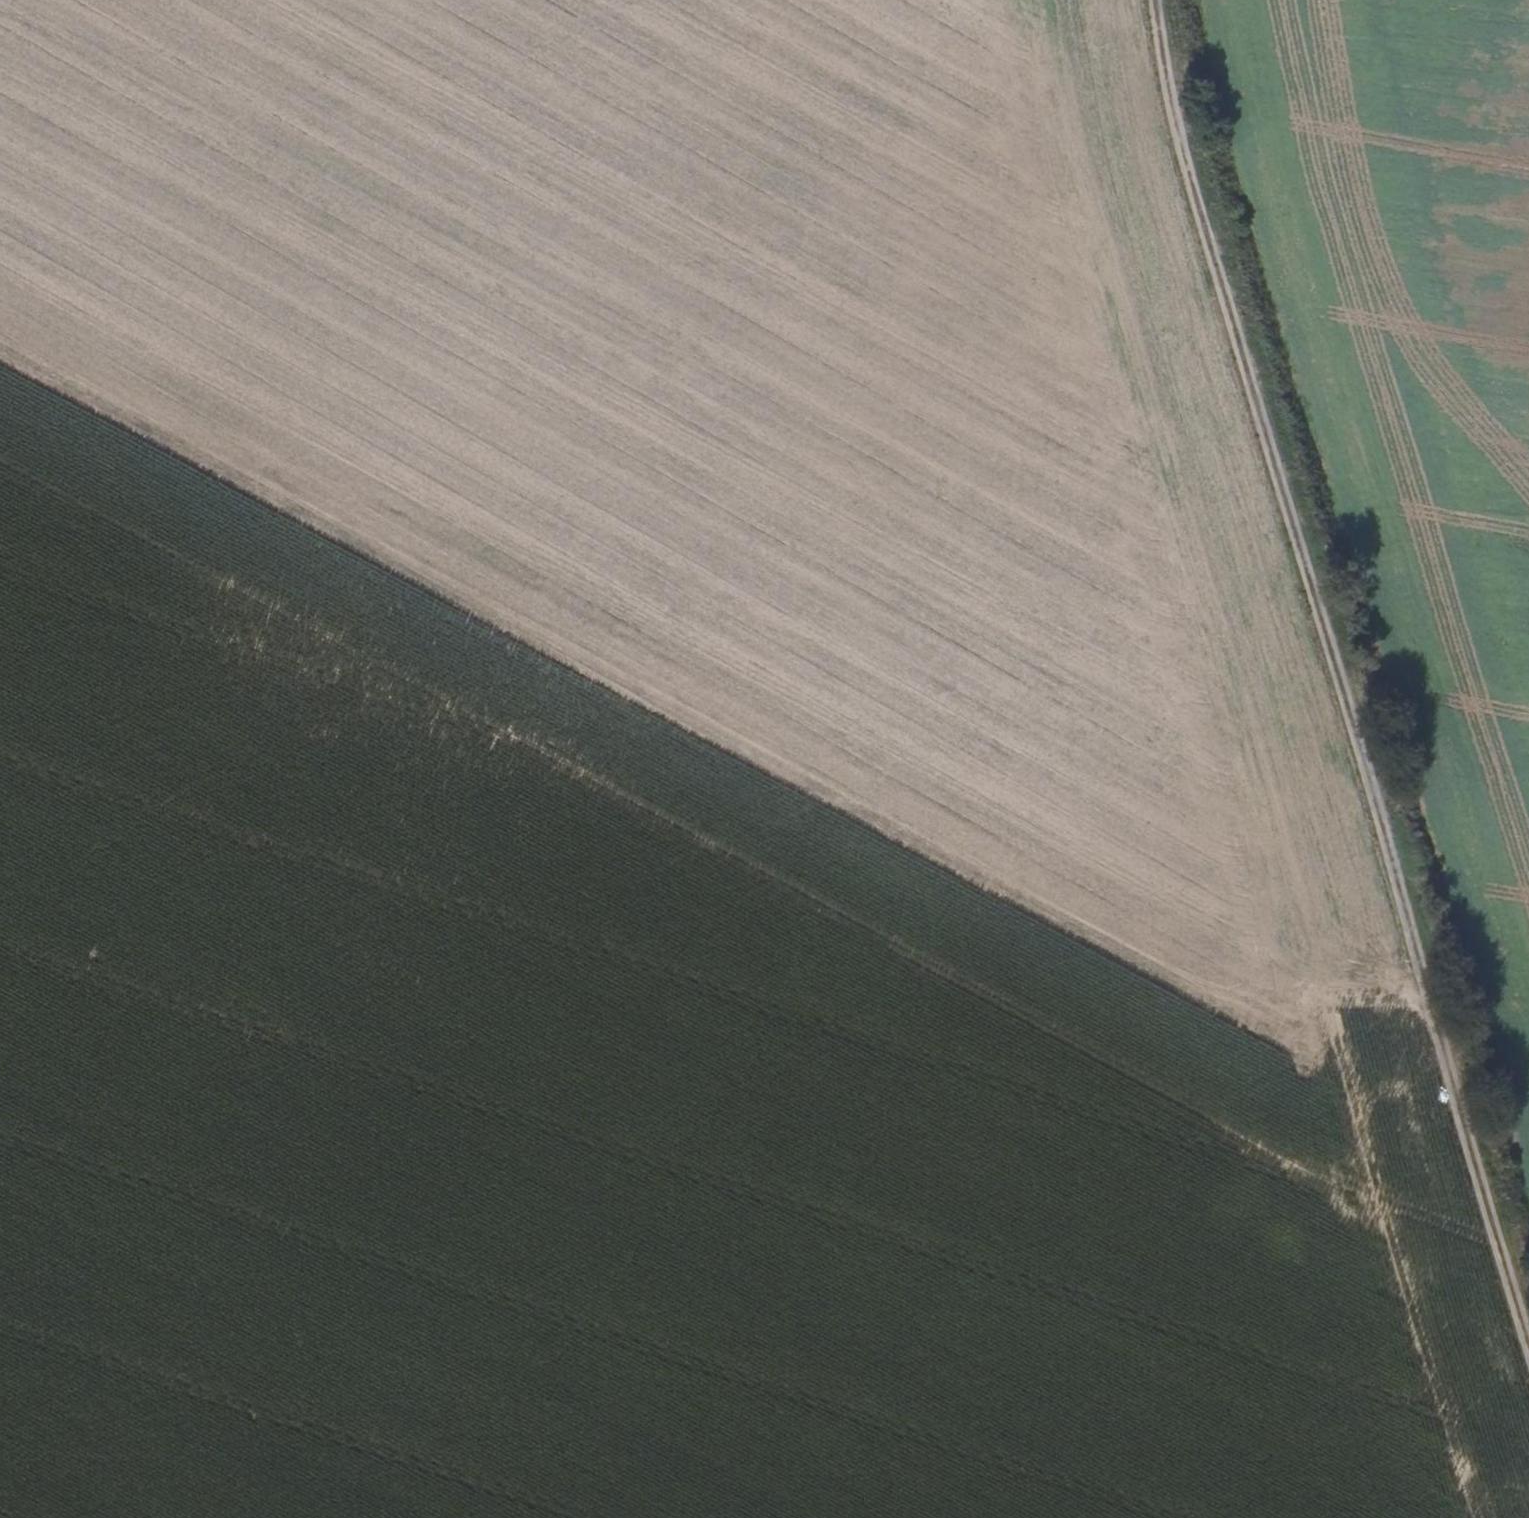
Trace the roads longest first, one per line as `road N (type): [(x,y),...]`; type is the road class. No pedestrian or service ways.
road 1 (track): [(1164,0),(1174,68),(1528,1295)]

